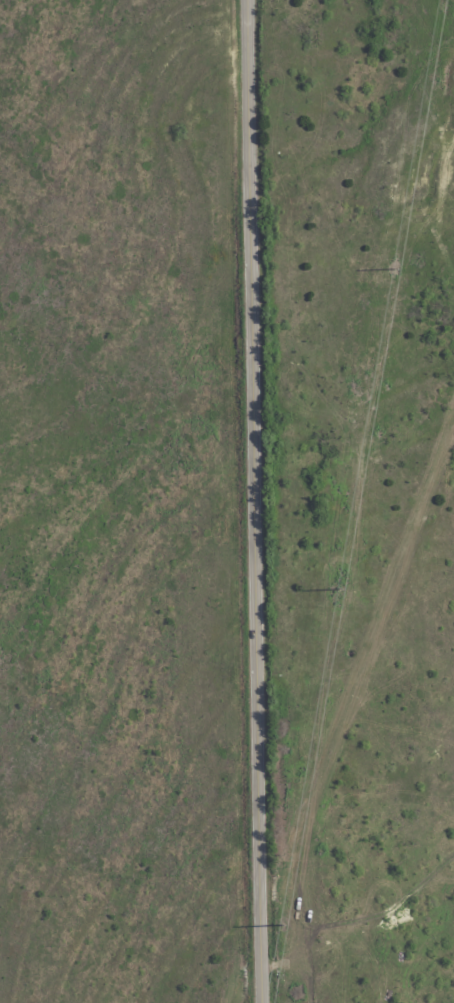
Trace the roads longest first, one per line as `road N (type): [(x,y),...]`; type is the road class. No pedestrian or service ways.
road 1 (tertiary): [(248,0),(261,1002)]
road 2 (residential): [(453,728),(413,849),(402,914),(413,1002)]

